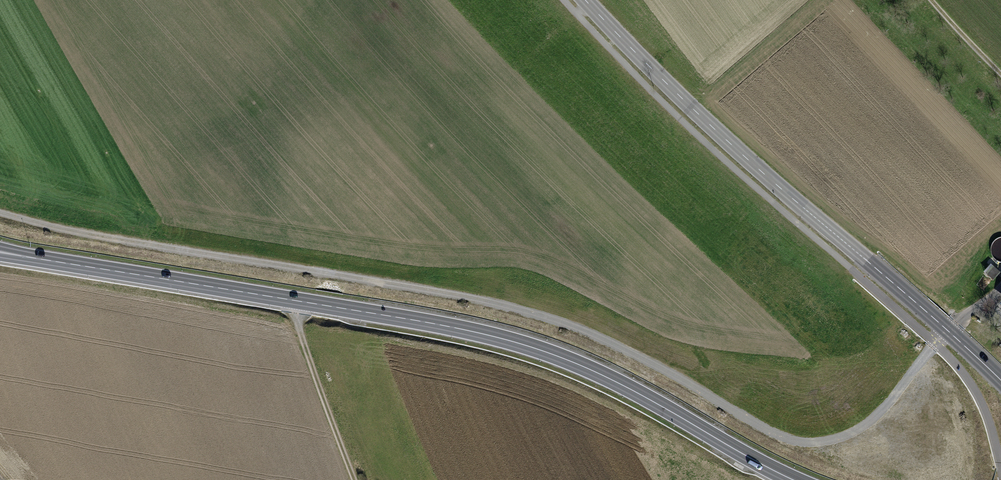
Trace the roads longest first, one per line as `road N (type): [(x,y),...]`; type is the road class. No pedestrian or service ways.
road 1 (track): [(0,213),(532,314),(608,342),(796,442),(821,442),(867,424),(946,328)]
road 2 (secondary): [(794,479),(610,379),(520,343),(0,251)]
road 3 (unclassified): [(586,0),(739,152),(946,328)]
road 4 (track): [(353,479),(292,300)]

